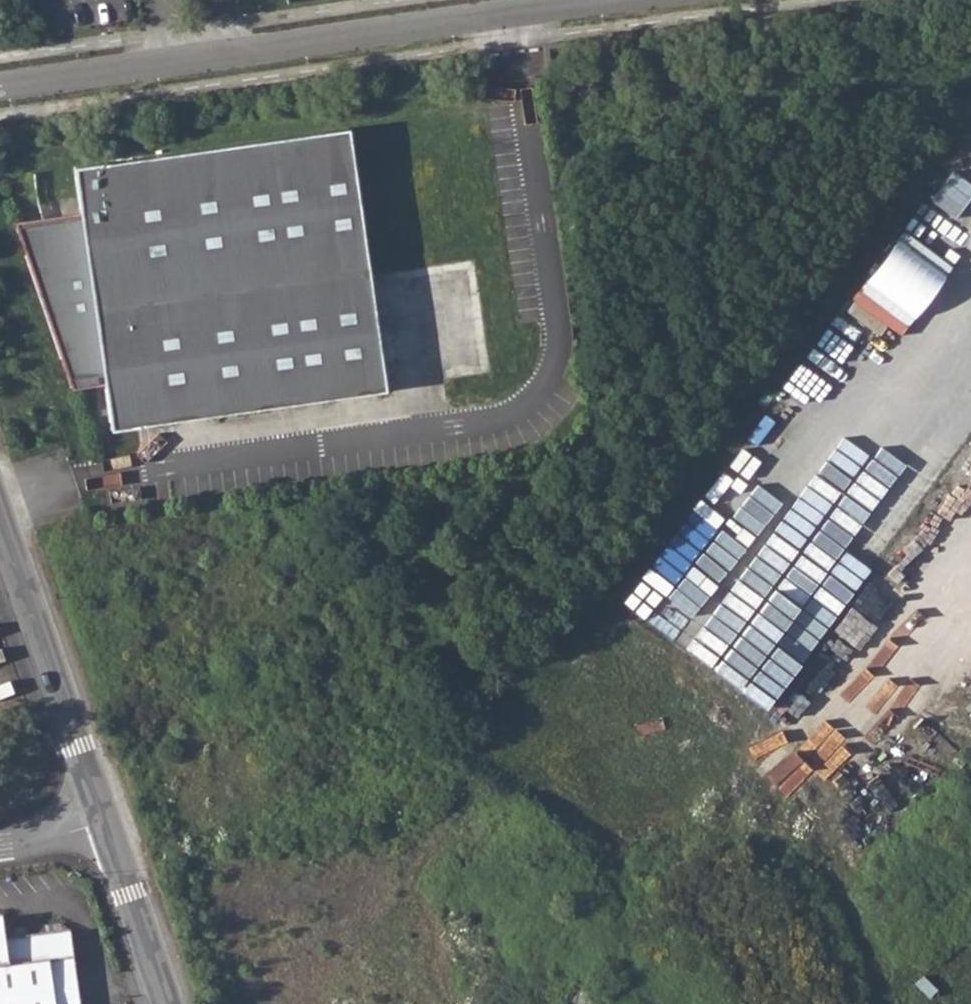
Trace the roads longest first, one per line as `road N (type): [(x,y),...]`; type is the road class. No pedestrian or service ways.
road 1 (residential): [(634,0),(0,84)]
road 2 (residential): [(107,824),(0,517)]
road 3 (residential): [(169,1003),(107,824)]

